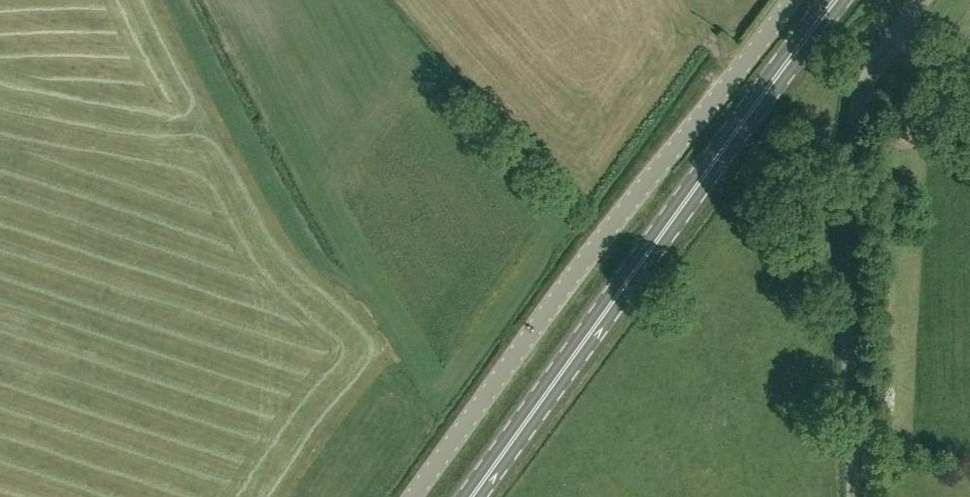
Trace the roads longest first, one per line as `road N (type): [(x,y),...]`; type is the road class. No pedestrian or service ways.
road 1 (unclassified): [(429,496),(794,0)]
road 2 (primary): [(476,496),(834,0)]
road 3 (unclassified): [(851,496),(846,212),(853,116),(861,86),(922,0)]

